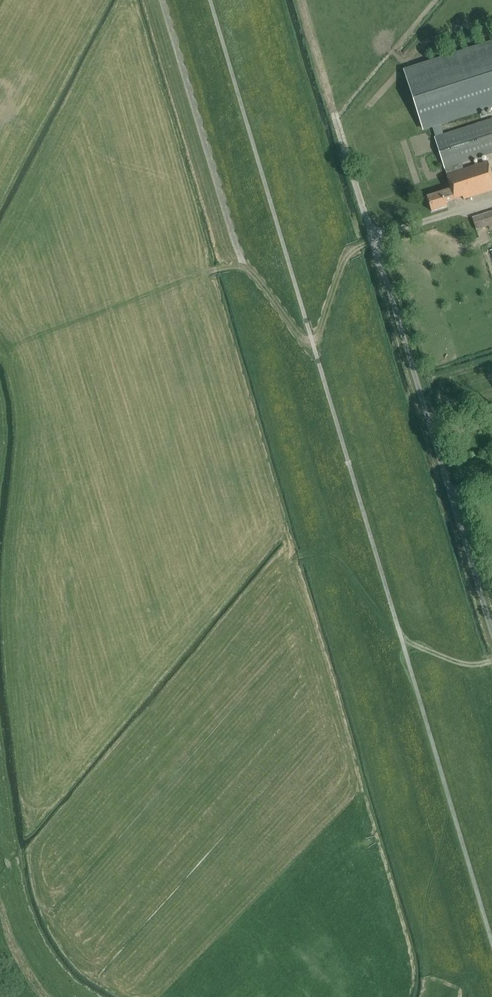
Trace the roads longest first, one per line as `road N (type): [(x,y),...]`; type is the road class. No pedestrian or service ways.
road 1 (track): [(374,239),(348,250),(318,337),(305,340),(245,266),(236,265),(0,351)]
road 2 (unclassified): [(491,621),(359,190)]
road 3 (track): [(245,266),(163,0)]
road 4 (track): [(359,190),(336,121),(437,0)]
road 5 (track): [(0,816),(16,913),(47,973),(81,996)]

